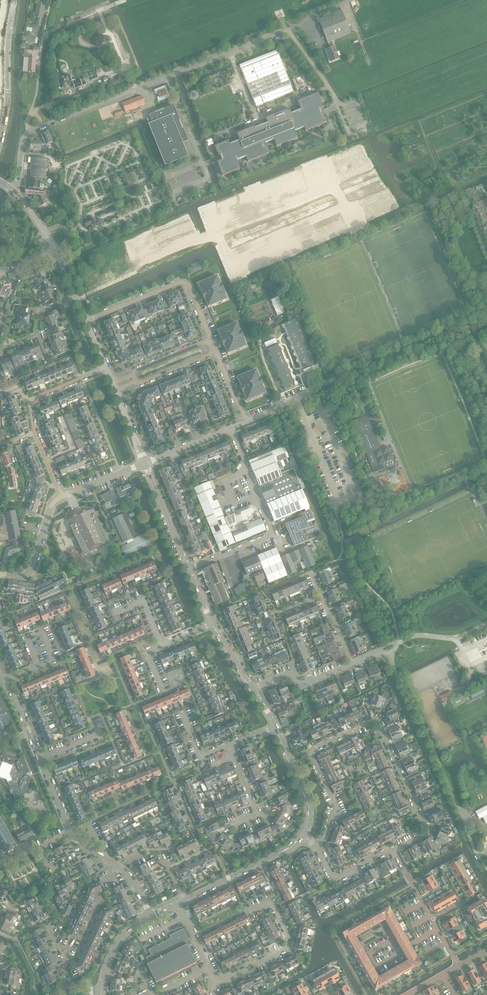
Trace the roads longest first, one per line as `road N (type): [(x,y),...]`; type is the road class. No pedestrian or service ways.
road 1 (unclassified): [(38,128),(287,30),(333,93),(350,136),(366,130)]
road 2 (residential): [(310,750),(379,724),(426,830),(394,851)]
road 3 (unclassified): [(478,857),(392,655)]
road 4 (track): [(293,256),(486,174)]
road 5 (residential): [(189,569),(273,535),(231,429)]
road 6 (unclassified): [(307,392),(467,320)]
road 7 (residential): [(336,185),(345,206),(231,252),(223,231)]
road 8 (residential): [(211,340),(182,283),(87,322)]
road 9 (residential): [(77,298),(116,273),(223,231)]
road 10 (residential): [(216,983),(284,951),(288,939),(270,902),(249,911)]
road 11 (secondary): [(0,144),(16,0)]
road 12 (residential): [(106,369),(32,402),(48,460)]
road 13 (residential): [(117,867),(76,841),(40,760)]
road 14 (tertiary): [(185,900),(301,835)]
road 15 (residential): [(223,231),(336,185)]

